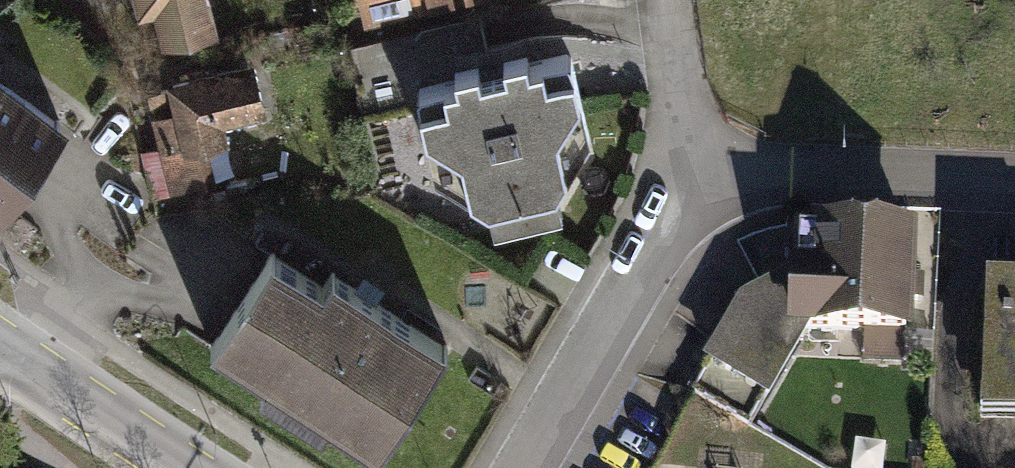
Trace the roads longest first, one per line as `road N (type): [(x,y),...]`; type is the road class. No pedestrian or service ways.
road 1 (residential): [(524,467),(697,170)]
road 2 (residential): [(697,170),(1014,189)]
road 3 (tertiary): [(0,345),(183,467)]
road 4 (residential): [(697,170),(675,0)]

